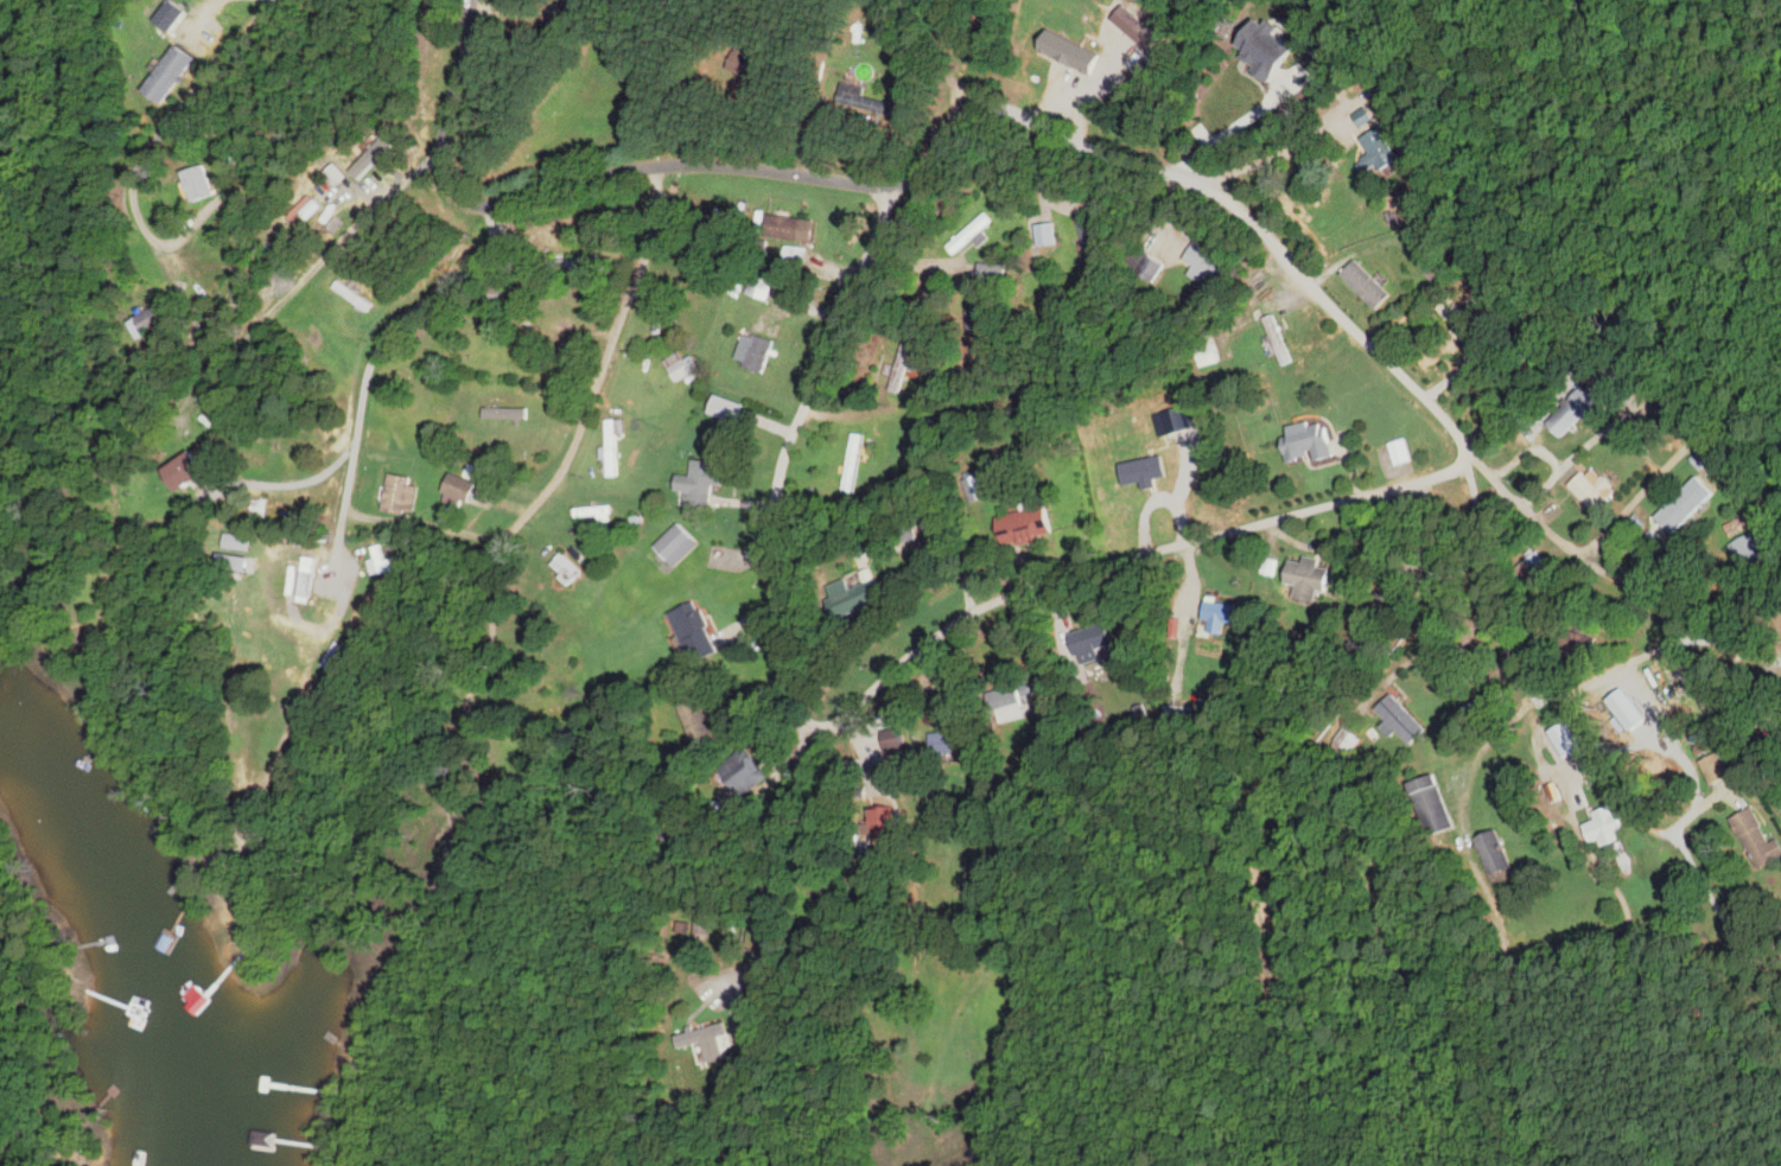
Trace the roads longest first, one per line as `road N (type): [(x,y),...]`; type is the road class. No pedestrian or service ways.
road 1 (residential): [(888,184),(883,218),(791,435),(776,511),(796,706),(818,724),(847,713),(921,644),(1004,594),(1423,479),(1471,457)]
road 2 (residential): [(967,94),(1217,191),(1251,215),(1425,396),(1471,457),(1585,554),(1709,636),(1780,669)]
road 3 (residential): [(471,0),(443,157),(450,186),(477,206),(508,208),(657,165),(774,168),(864,184),(905,180),(941,151),(967,94)]
road 4 (residential): [(657,165),(657,222),(579,434),(543,497),(501,546)]
road 5 (residential): [(336,554),(376,352),(392,329),(489,248),(497,208)]
road 6 (residential): [(275,0),(154,139),(136,176),(135,206),(168,250)]

